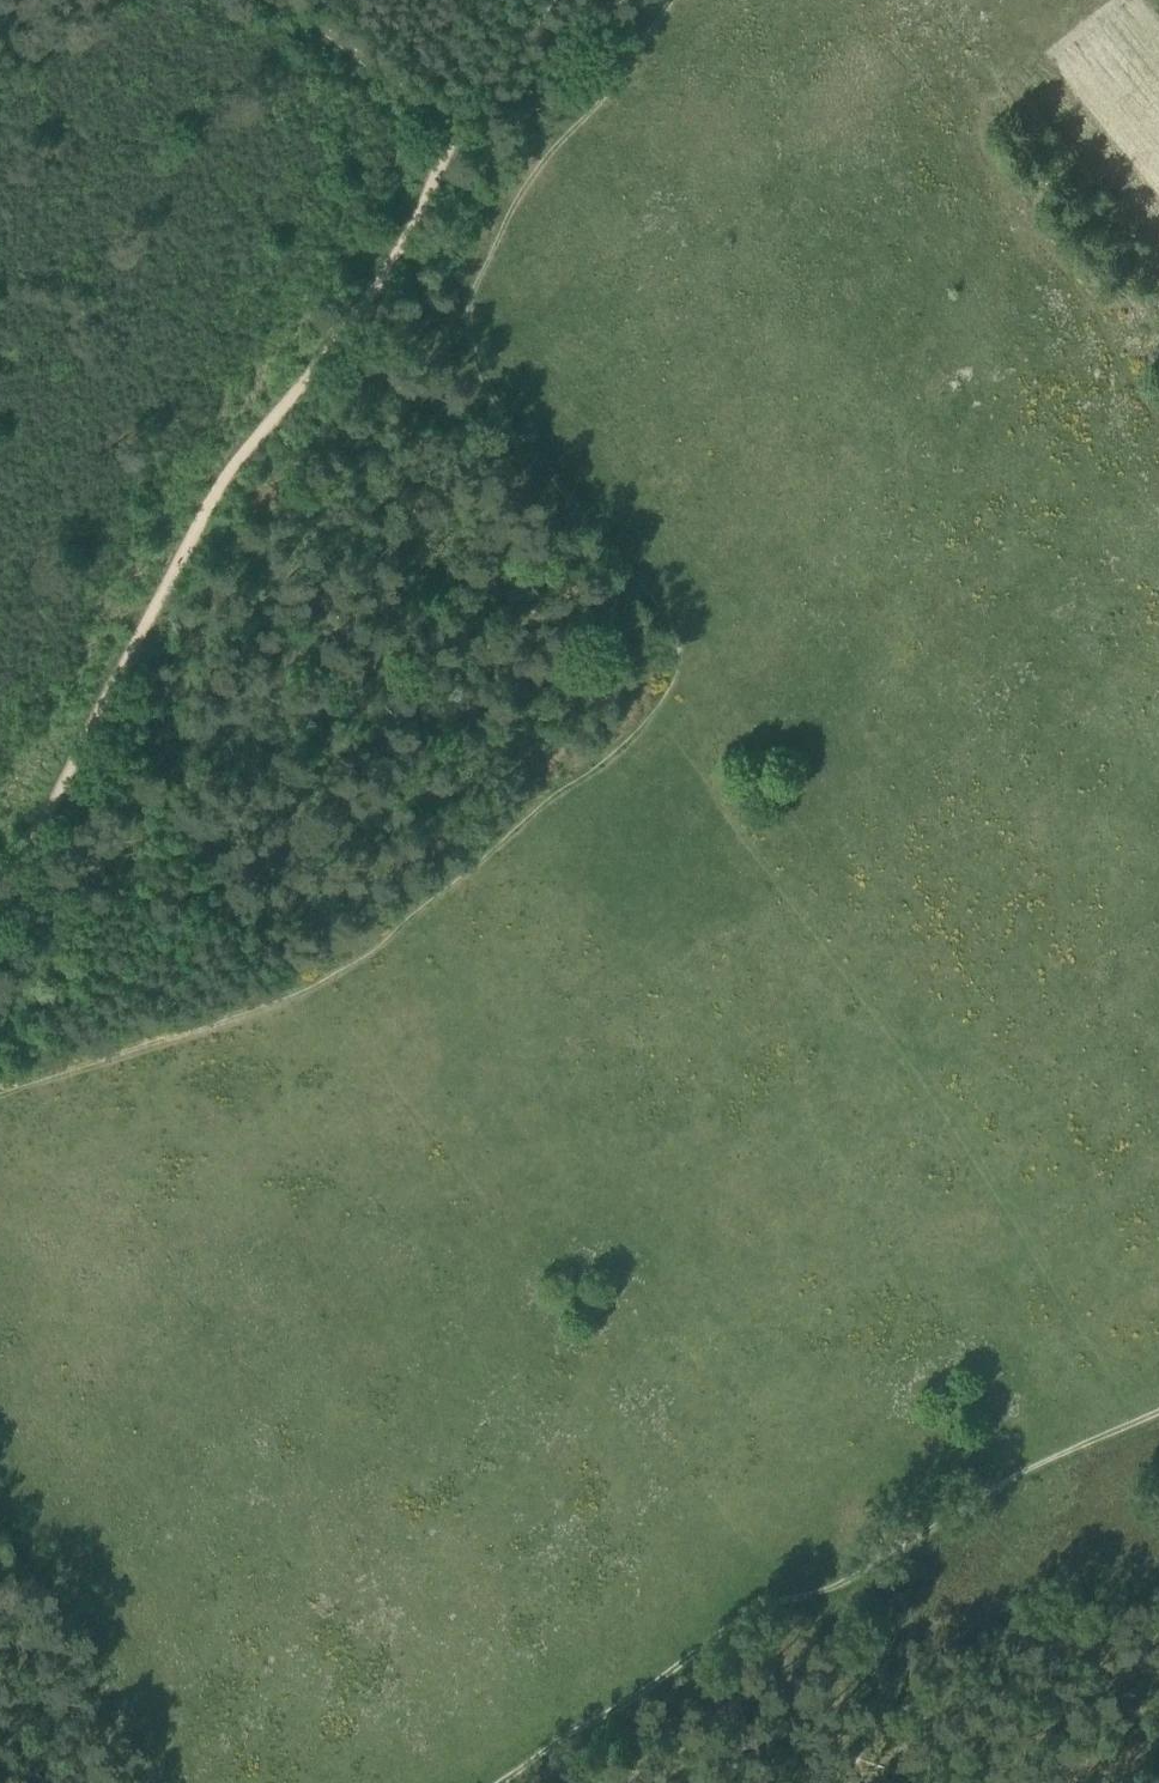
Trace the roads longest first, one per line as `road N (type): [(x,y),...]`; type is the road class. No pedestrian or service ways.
road 1 (track): [(565,0),(457,133),(209,491),(88,710),(0,912)]
road 2 (track): [(457,133),(298,0)]

